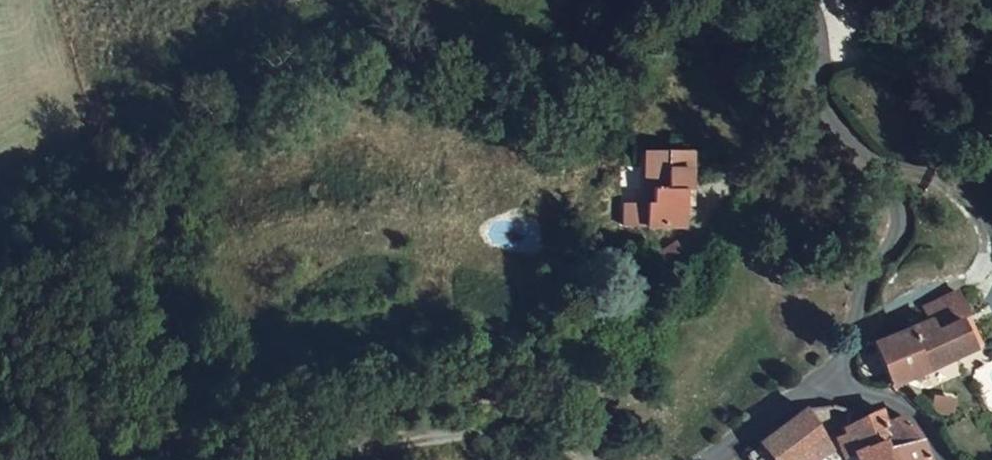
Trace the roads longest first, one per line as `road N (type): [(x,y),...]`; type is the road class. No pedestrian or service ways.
road 1 (residential): [(816,371),(844,341),(893,236),(895,210),(885,181),(822,100),(807,0)]
road 2 (track): [(580,459),(540,429),(355,459)]
road 3 (residential): [(816,371),(704,459)]

